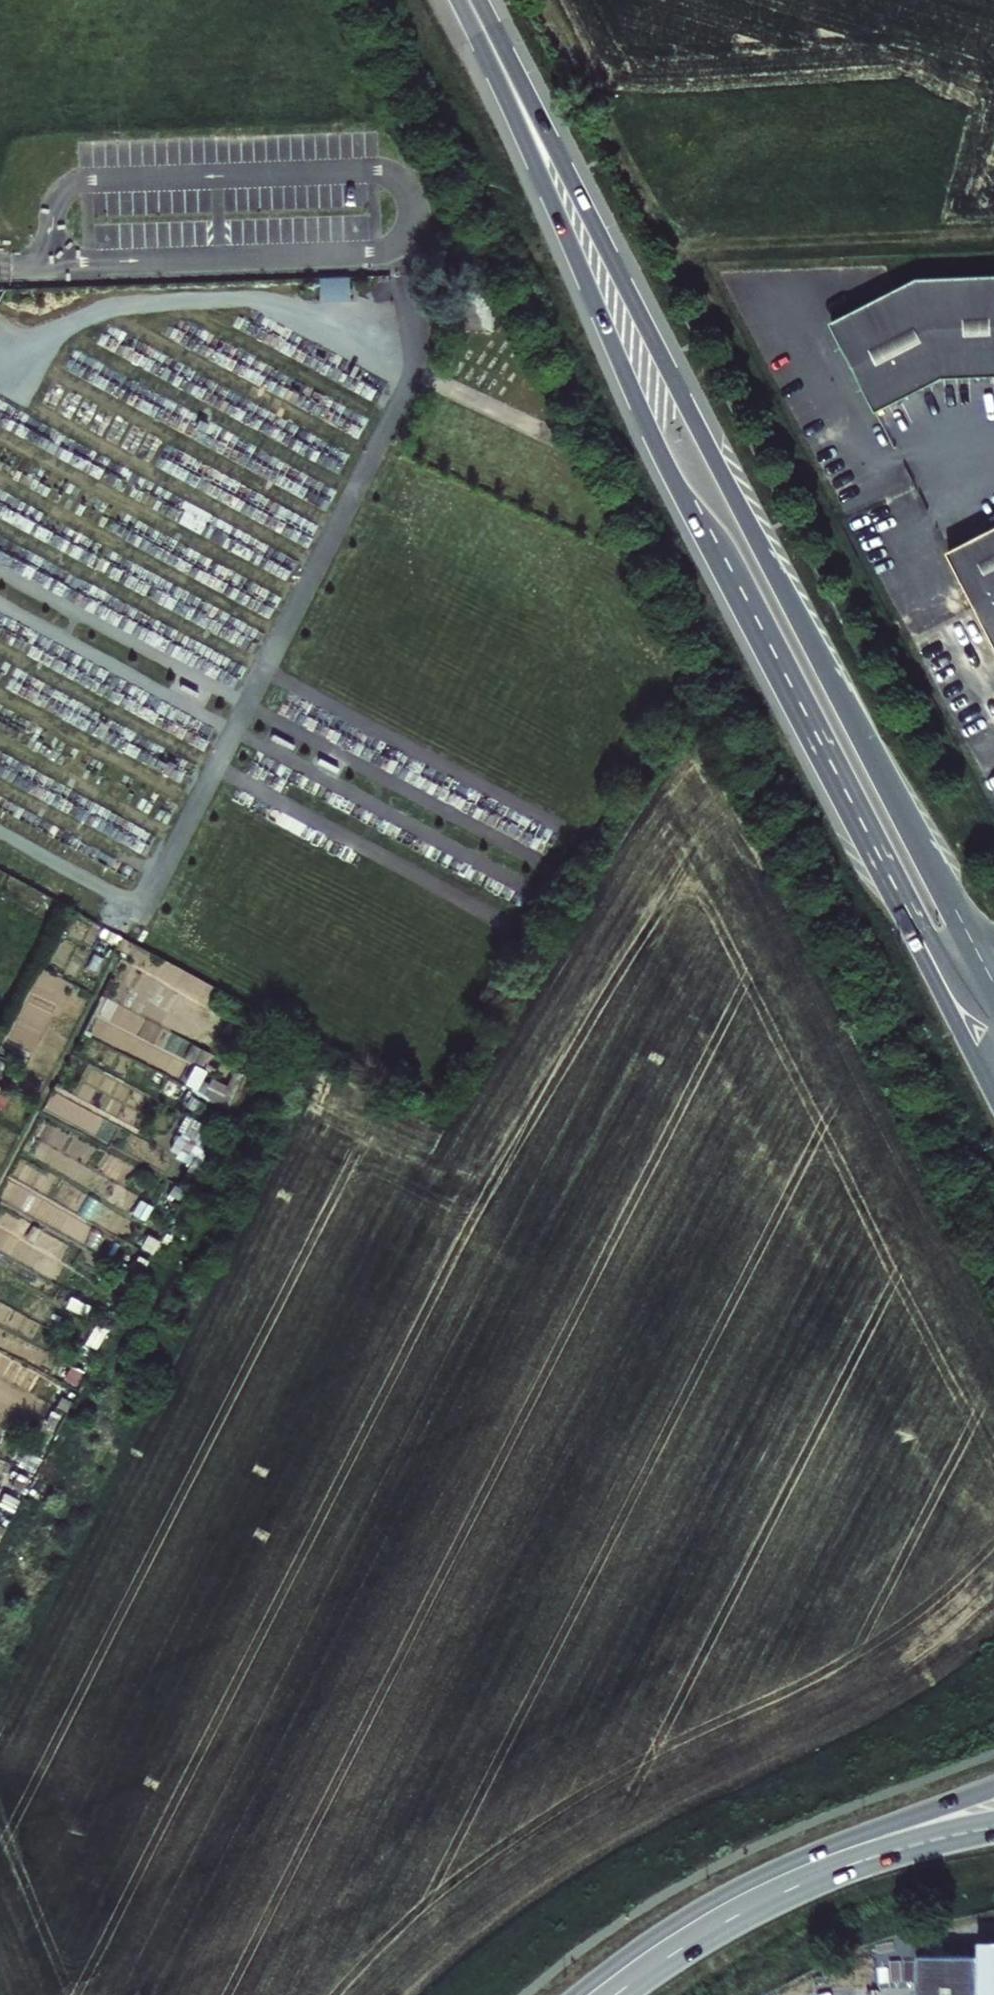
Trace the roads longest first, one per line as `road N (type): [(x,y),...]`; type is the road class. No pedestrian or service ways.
road 1 (primary): [(468,0),(776,601)]
road 2 (primary): [(993,1787),(744,1885),(668,1927),(576,1994)]
road 3 (primary): [(776,601),(966,999)]
road 4 (primary): [(617,1994),(802,1885),(894,1850),(993,1828)]
road 5 (primary): [(963,941),(776,601)]

